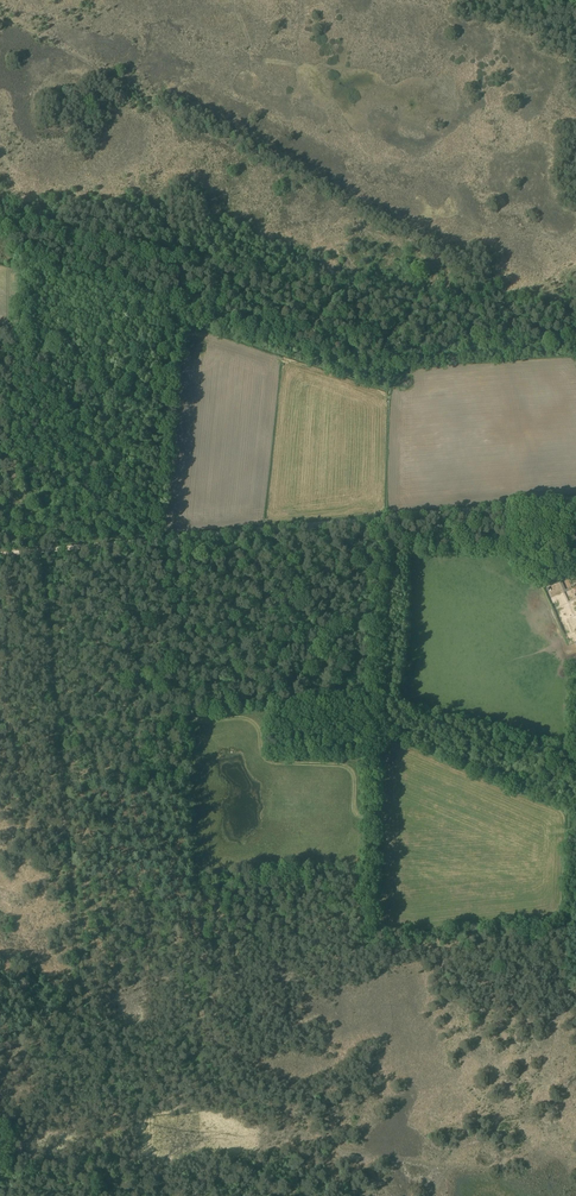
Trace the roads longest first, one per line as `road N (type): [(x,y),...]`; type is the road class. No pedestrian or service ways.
road 1 (track): [(575,499),(0,553)]
road 2 (track): [(332,805),(190,713),(181,538)]
road 3 (track): [(71,871),(45,549)]
road 4 (track): [(12,335),(13,552)]
road 5 (track): [(77,966),(71,871),(192,866)]

